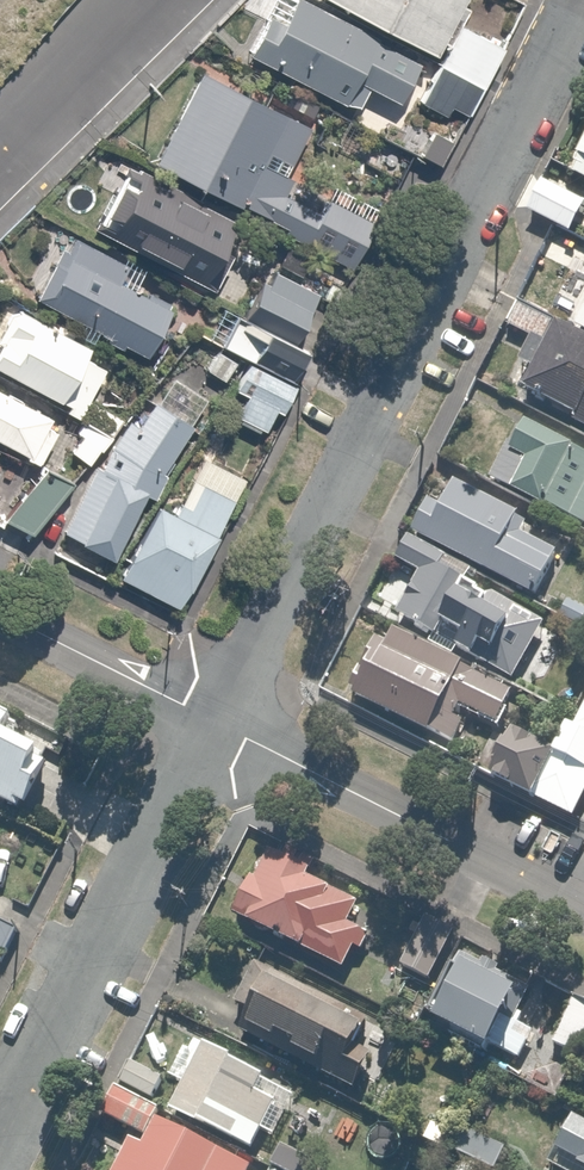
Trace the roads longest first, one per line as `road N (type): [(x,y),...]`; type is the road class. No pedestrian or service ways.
road 1 (residential): [(210,717),(583,5)]
road 2 (residential): [(0,1122),(210,717)]
road 3 (residential): [(583,911),(210,717)]
road 4 (residential): [(210,717),(0,618)]
road 5 (residential): [(0,151),(150,0)]

